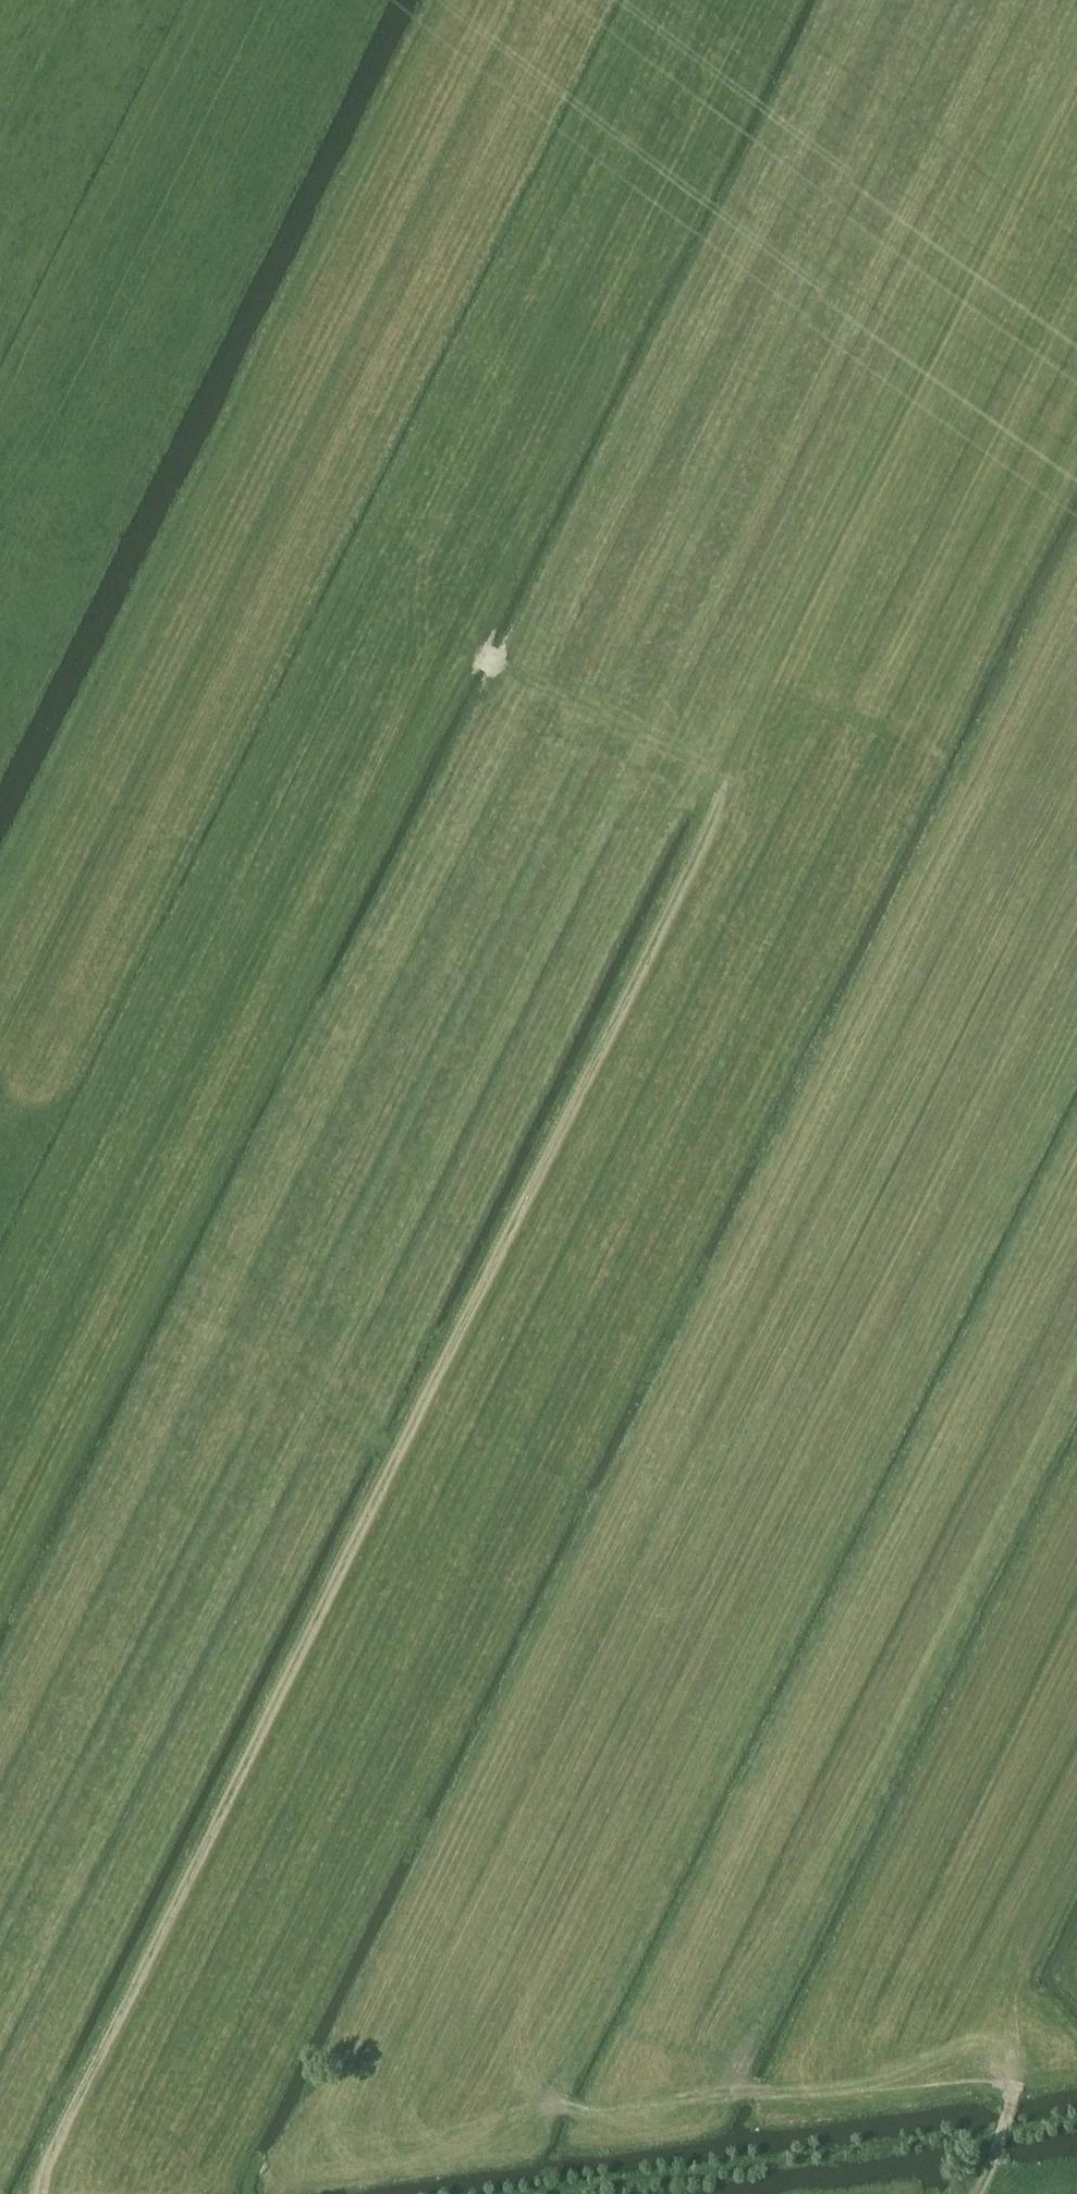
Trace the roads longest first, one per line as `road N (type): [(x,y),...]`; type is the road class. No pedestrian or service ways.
road 1 (track): [(717,813),(38,2193)]
road 2 (track): [(559,2193),(1005,2133)]

